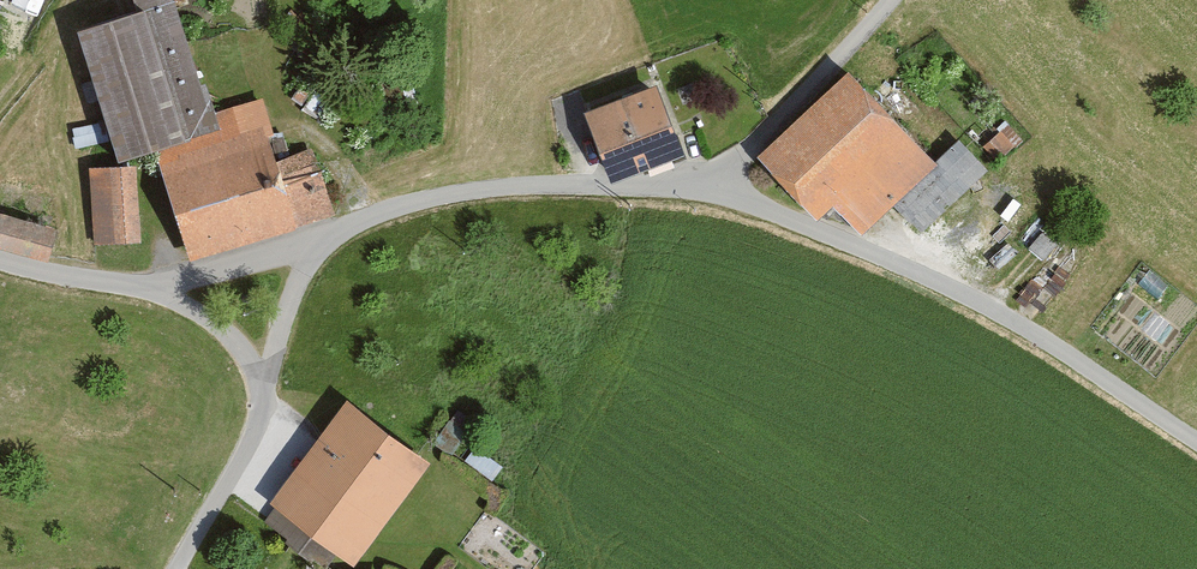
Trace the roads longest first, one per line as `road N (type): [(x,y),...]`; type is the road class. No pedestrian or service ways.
road 1 (unclassified): [(1196,445),(976,306),(717,192)]
road 2 (unclassified): [(717,192),(499,186),(413,204),(299,250)]
road 3 (unclassified): [(892,0),(730,168),(717,192)]
road 4 (unclassified): [(261,390),(233,476),(178,568)]
road 5 (unclassified): [(167,292),(0,264)]
road 6 (unclassified): [(261,390),(299,250)]
road 7 (unclassified): [(299,250),(167,292)]
road 8 (unclassified): [(167,292),(235,349),(261,390)]

